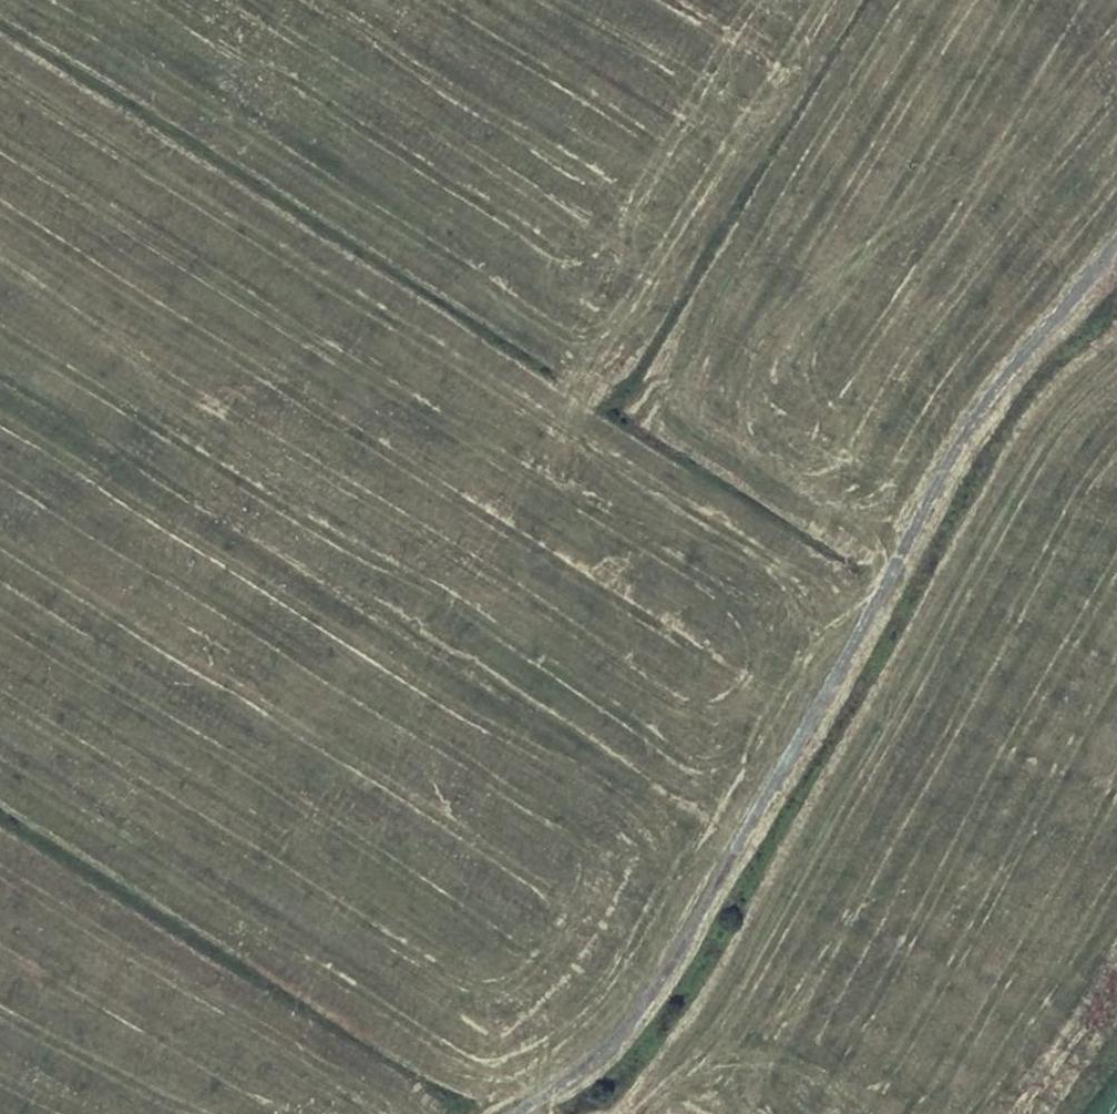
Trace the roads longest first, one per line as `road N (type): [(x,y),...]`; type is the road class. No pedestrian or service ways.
road 1 (track): [(503,1113),(600,1049),(658,980),(952,451),(1025,346),(1116,236)]

